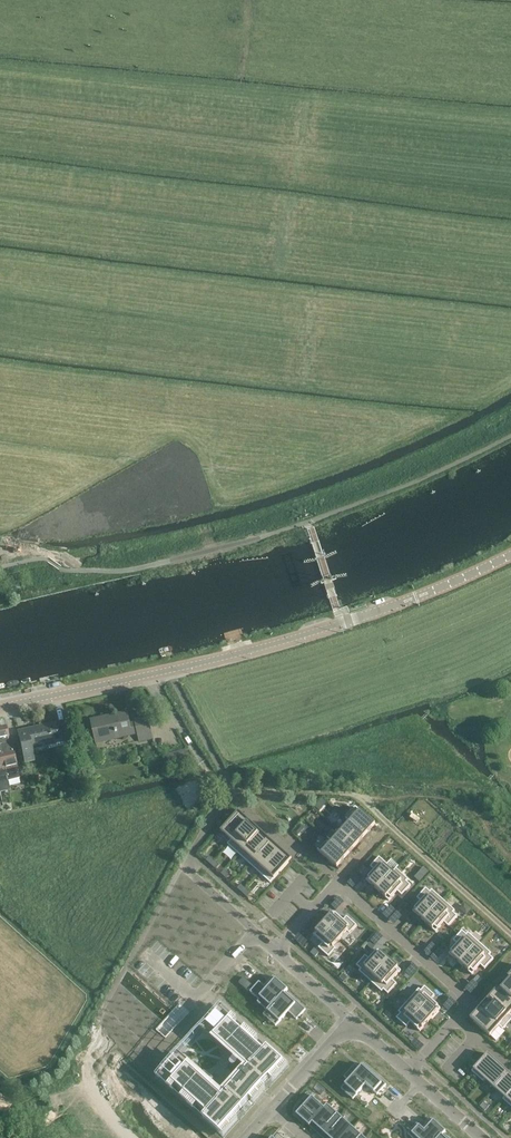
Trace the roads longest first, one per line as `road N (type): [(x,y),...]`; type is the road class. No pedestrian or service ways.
road 1 (tertiary): [(0,706),(271,644),(415,597),(510,553)]
road 2 (track): [(510,933),(358,794),(232,793)]
road 3 (track): [(199,887),(183,895),(90,1059),(91,1088),(131,1137)]
road 4 (residential): [(275,951),(338,881),(470,1004),(457,1019)]

